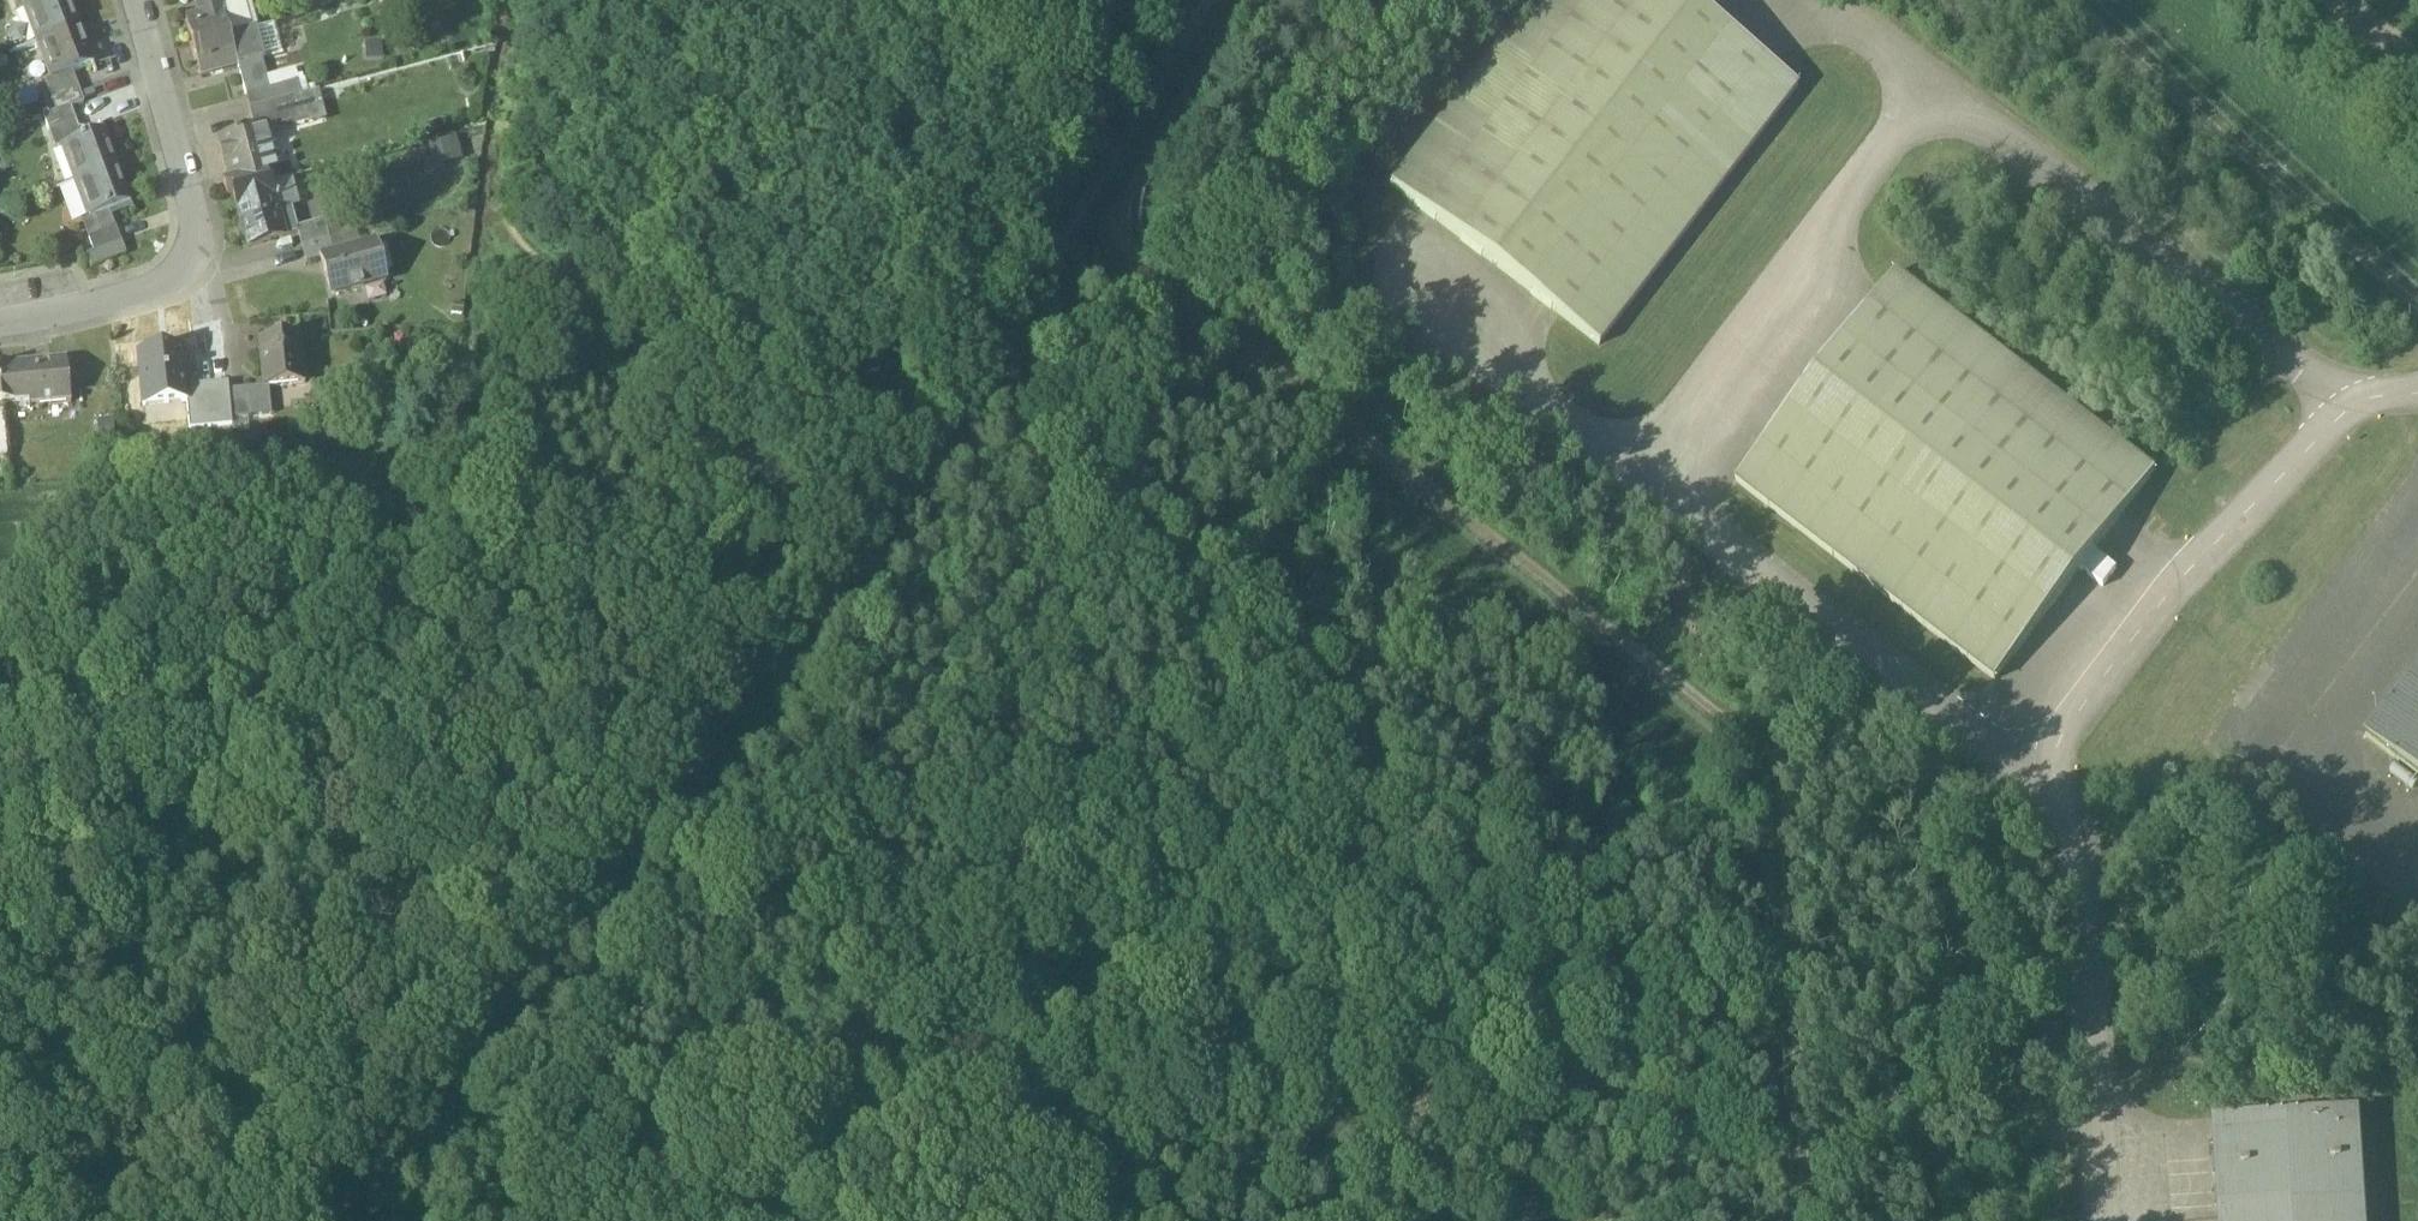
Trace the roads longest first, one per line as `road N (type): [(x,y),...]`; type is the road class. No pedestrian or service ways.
road 1 (unclassified): [(328,1220),(987,356),(1209,0)]
road 2 (residential): [(0,323),(119,299),(185,275),(195,236),(132,0)]

